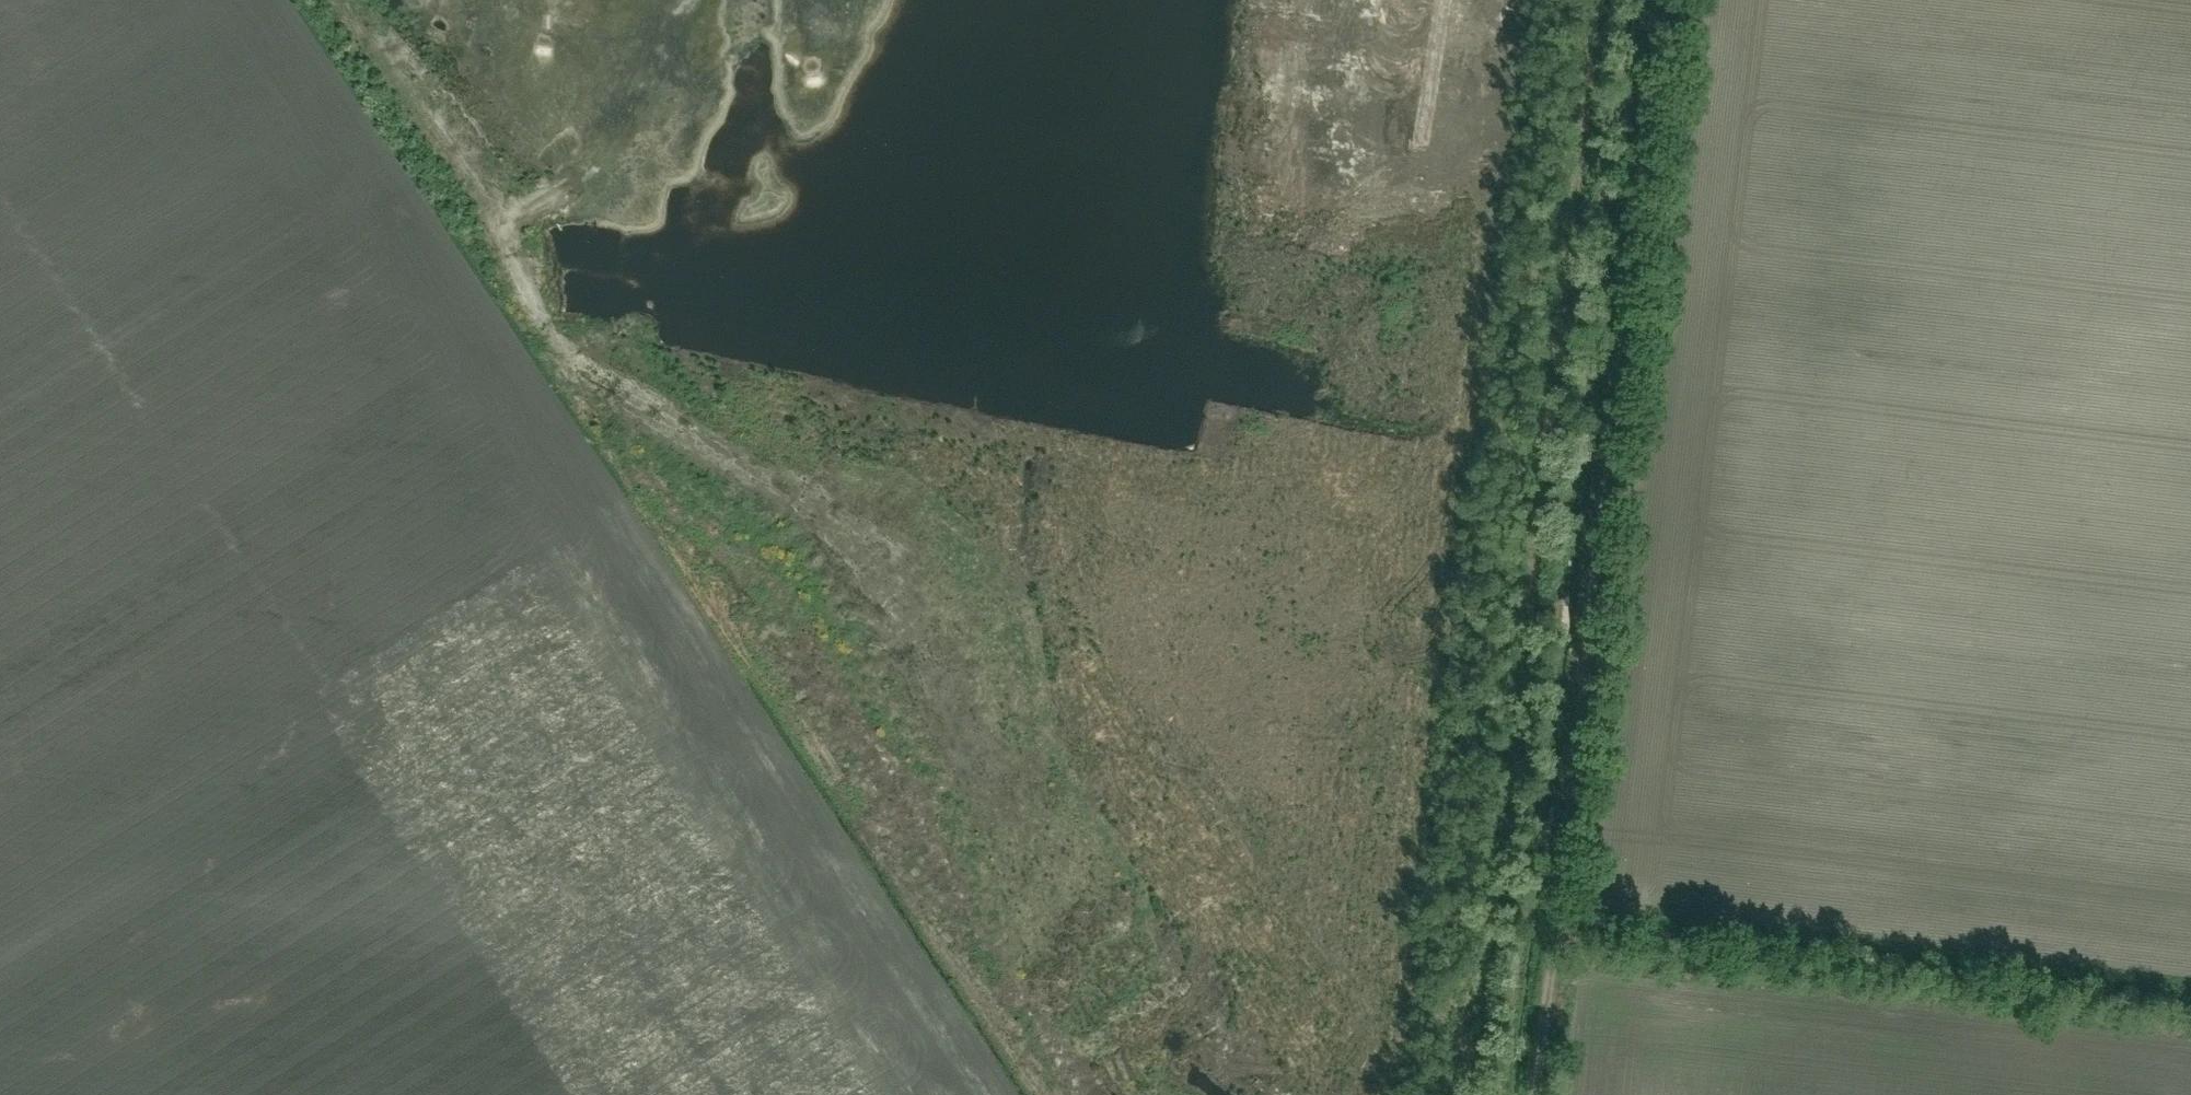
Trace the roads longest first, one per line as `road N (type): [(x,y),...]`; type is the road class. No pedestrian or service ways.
road 1 (track): [(1678,0),(1540,1094)]

